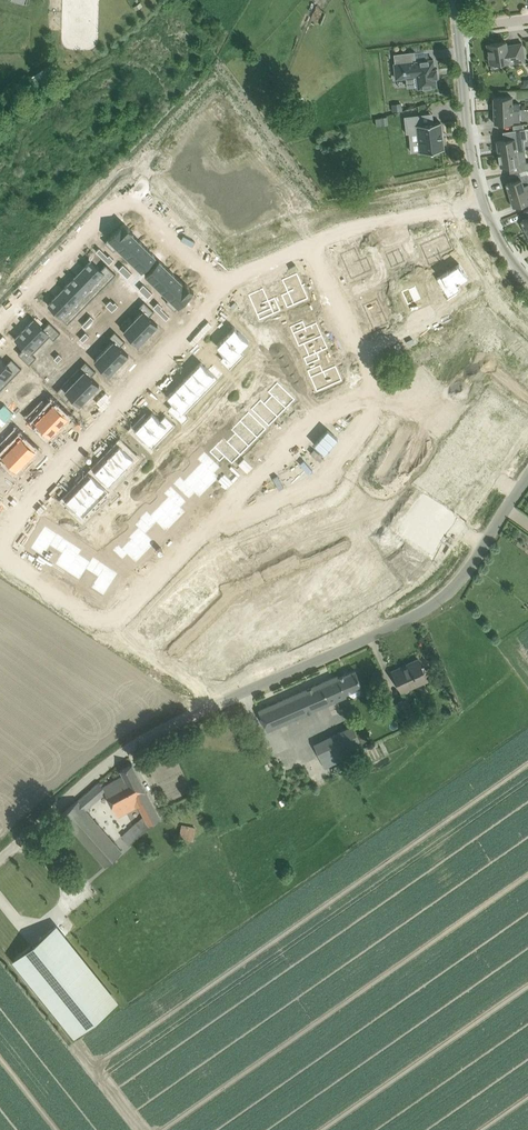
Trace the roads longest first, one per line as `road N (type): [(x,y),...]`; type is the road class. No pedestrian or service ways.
road 1 (unclassified): [(0,858),(136,743),(424,610),(456,585),(527,477)]
road 2 (residential): [(221,283),(209,313),(35,492),(0,540)]
road 3 (residential): [(0,324),(112,211),(128,206),(149,210),(221,283)]
road 4 (residential): [(0,548),(106,620),(221,511)]
road 5 (residential): [(221,511),(236,519),(326,482),(371,413),(372,396)]
road 6 (residential): [(221,511),(314,419),(372,396)]
road 7 (unclassified): [(487,207),(474,167),(457,28)]
road 8 (residential): [(487,207),(382,222),(314,245)]

